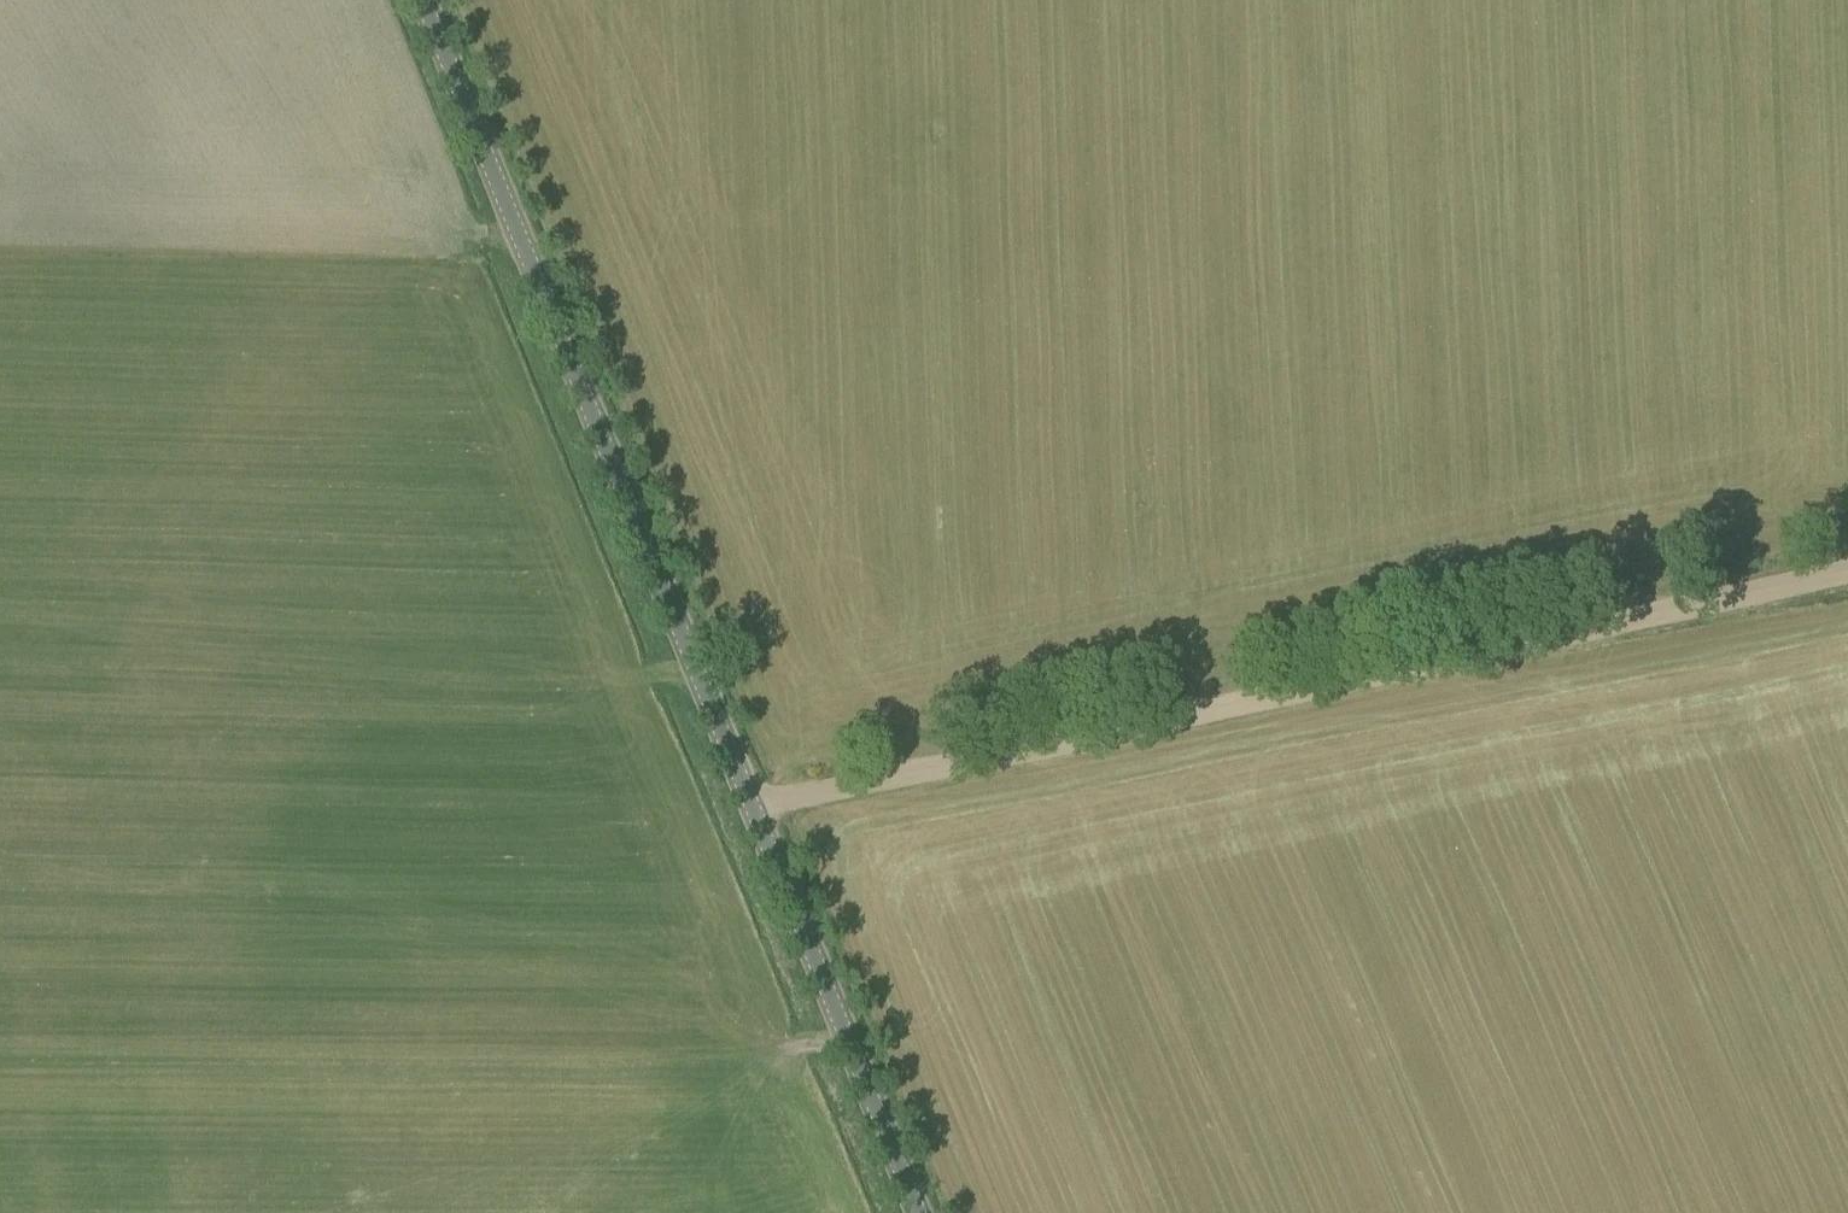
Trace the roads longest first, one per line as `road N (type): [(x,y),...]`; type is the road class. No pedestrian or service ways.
road 1 (tertiary): [(918,1212),(423,0)]
road 2 (track): [(753,808),(1847,575)]

